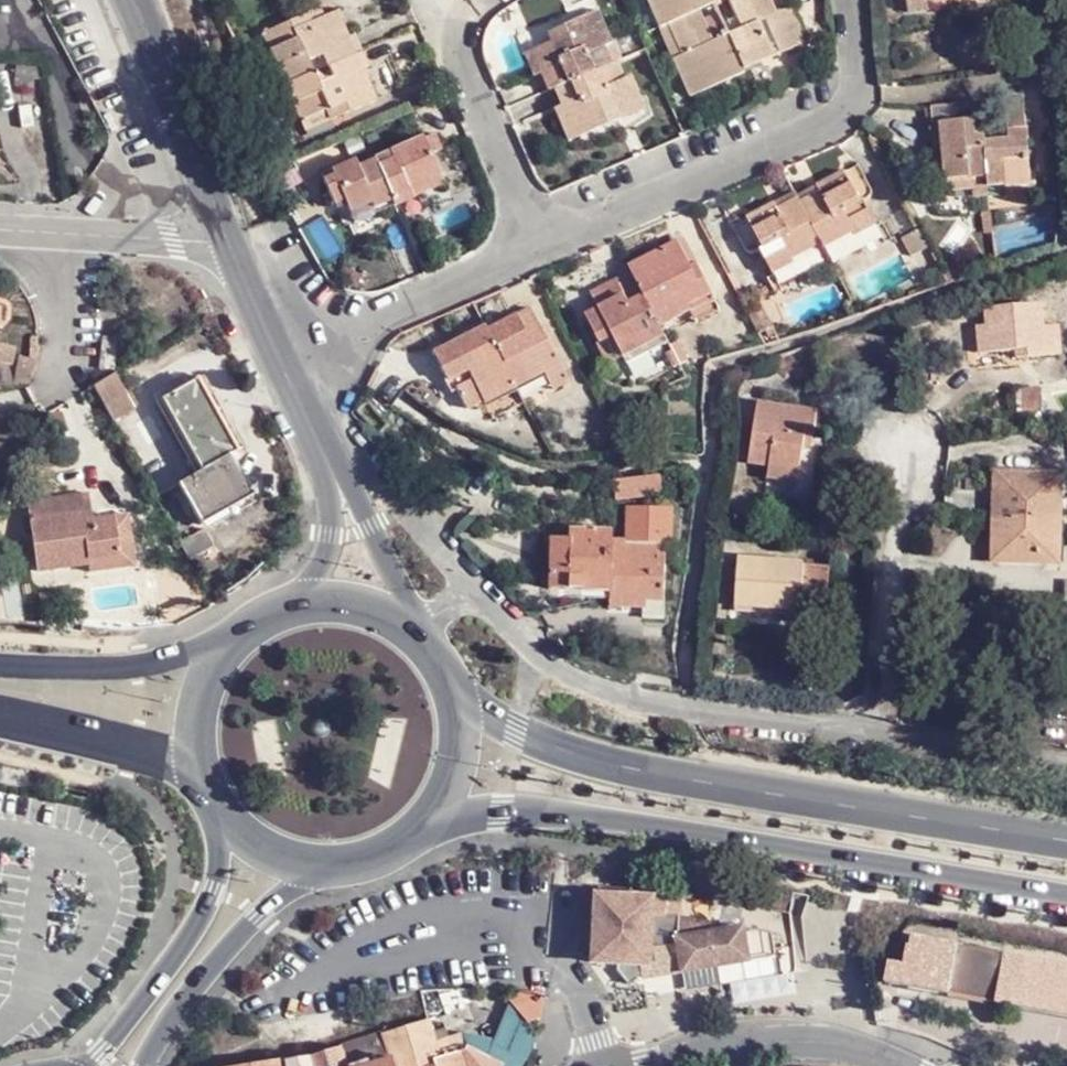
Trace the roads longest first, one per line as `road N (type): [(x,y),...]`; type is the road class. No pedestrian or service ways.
road 1 (primary): [(436,820),(500,811),(564,813),(1066,896)]
road 2 (residential): [(1066,763),(651,700),(540,656),(471,590)]
road 3 (primary): [(1066,841),(643,773),(513,733),(462,702)]
road 4 (residential): [(831,122),(536,247)]
road 5 (secondary): [(226,817),(212,895),(85,1065)]
road 6 (residential): [(536,247),(278,357)]
road 7 (tertiary): [(905,1065),(818,1041),(640,1065)]
road 8 (secondary): [(143,1065),(159,1033),(230,941),(317,868)]
road 9 (residential): [(536,247),(458,42),(473,0)]
road 10 (tertiary): [(223,232),(130,0)]
road 11 (primary): [(236,643),(139,665),(0,663)]
road 12 (primary): [(0,717),(138,749),(210,789)]
road 13 (residential): [(0,223),(223,232)]
road 14 (residential): [(471,590),(383,482),(369,472),(339,475)]
road 15 (tertiary): [(320,445),(329,537),(302,606)]
road 16 (tertiary): [(407,625),(402,596),(339,475)]
road 17 (primary): [(236,643),(204,697),(199,728),(210,789)]
road 18 (tertiary): [(278,357),(223,232)]
road 19 (primary): [(317,868),(383,860),(436,820)]
road 20 (residential): [(849,0),(855,91),(831,122)]
road 21 (primary): [(436,820),(457,785),(466,744),(462,702)]

